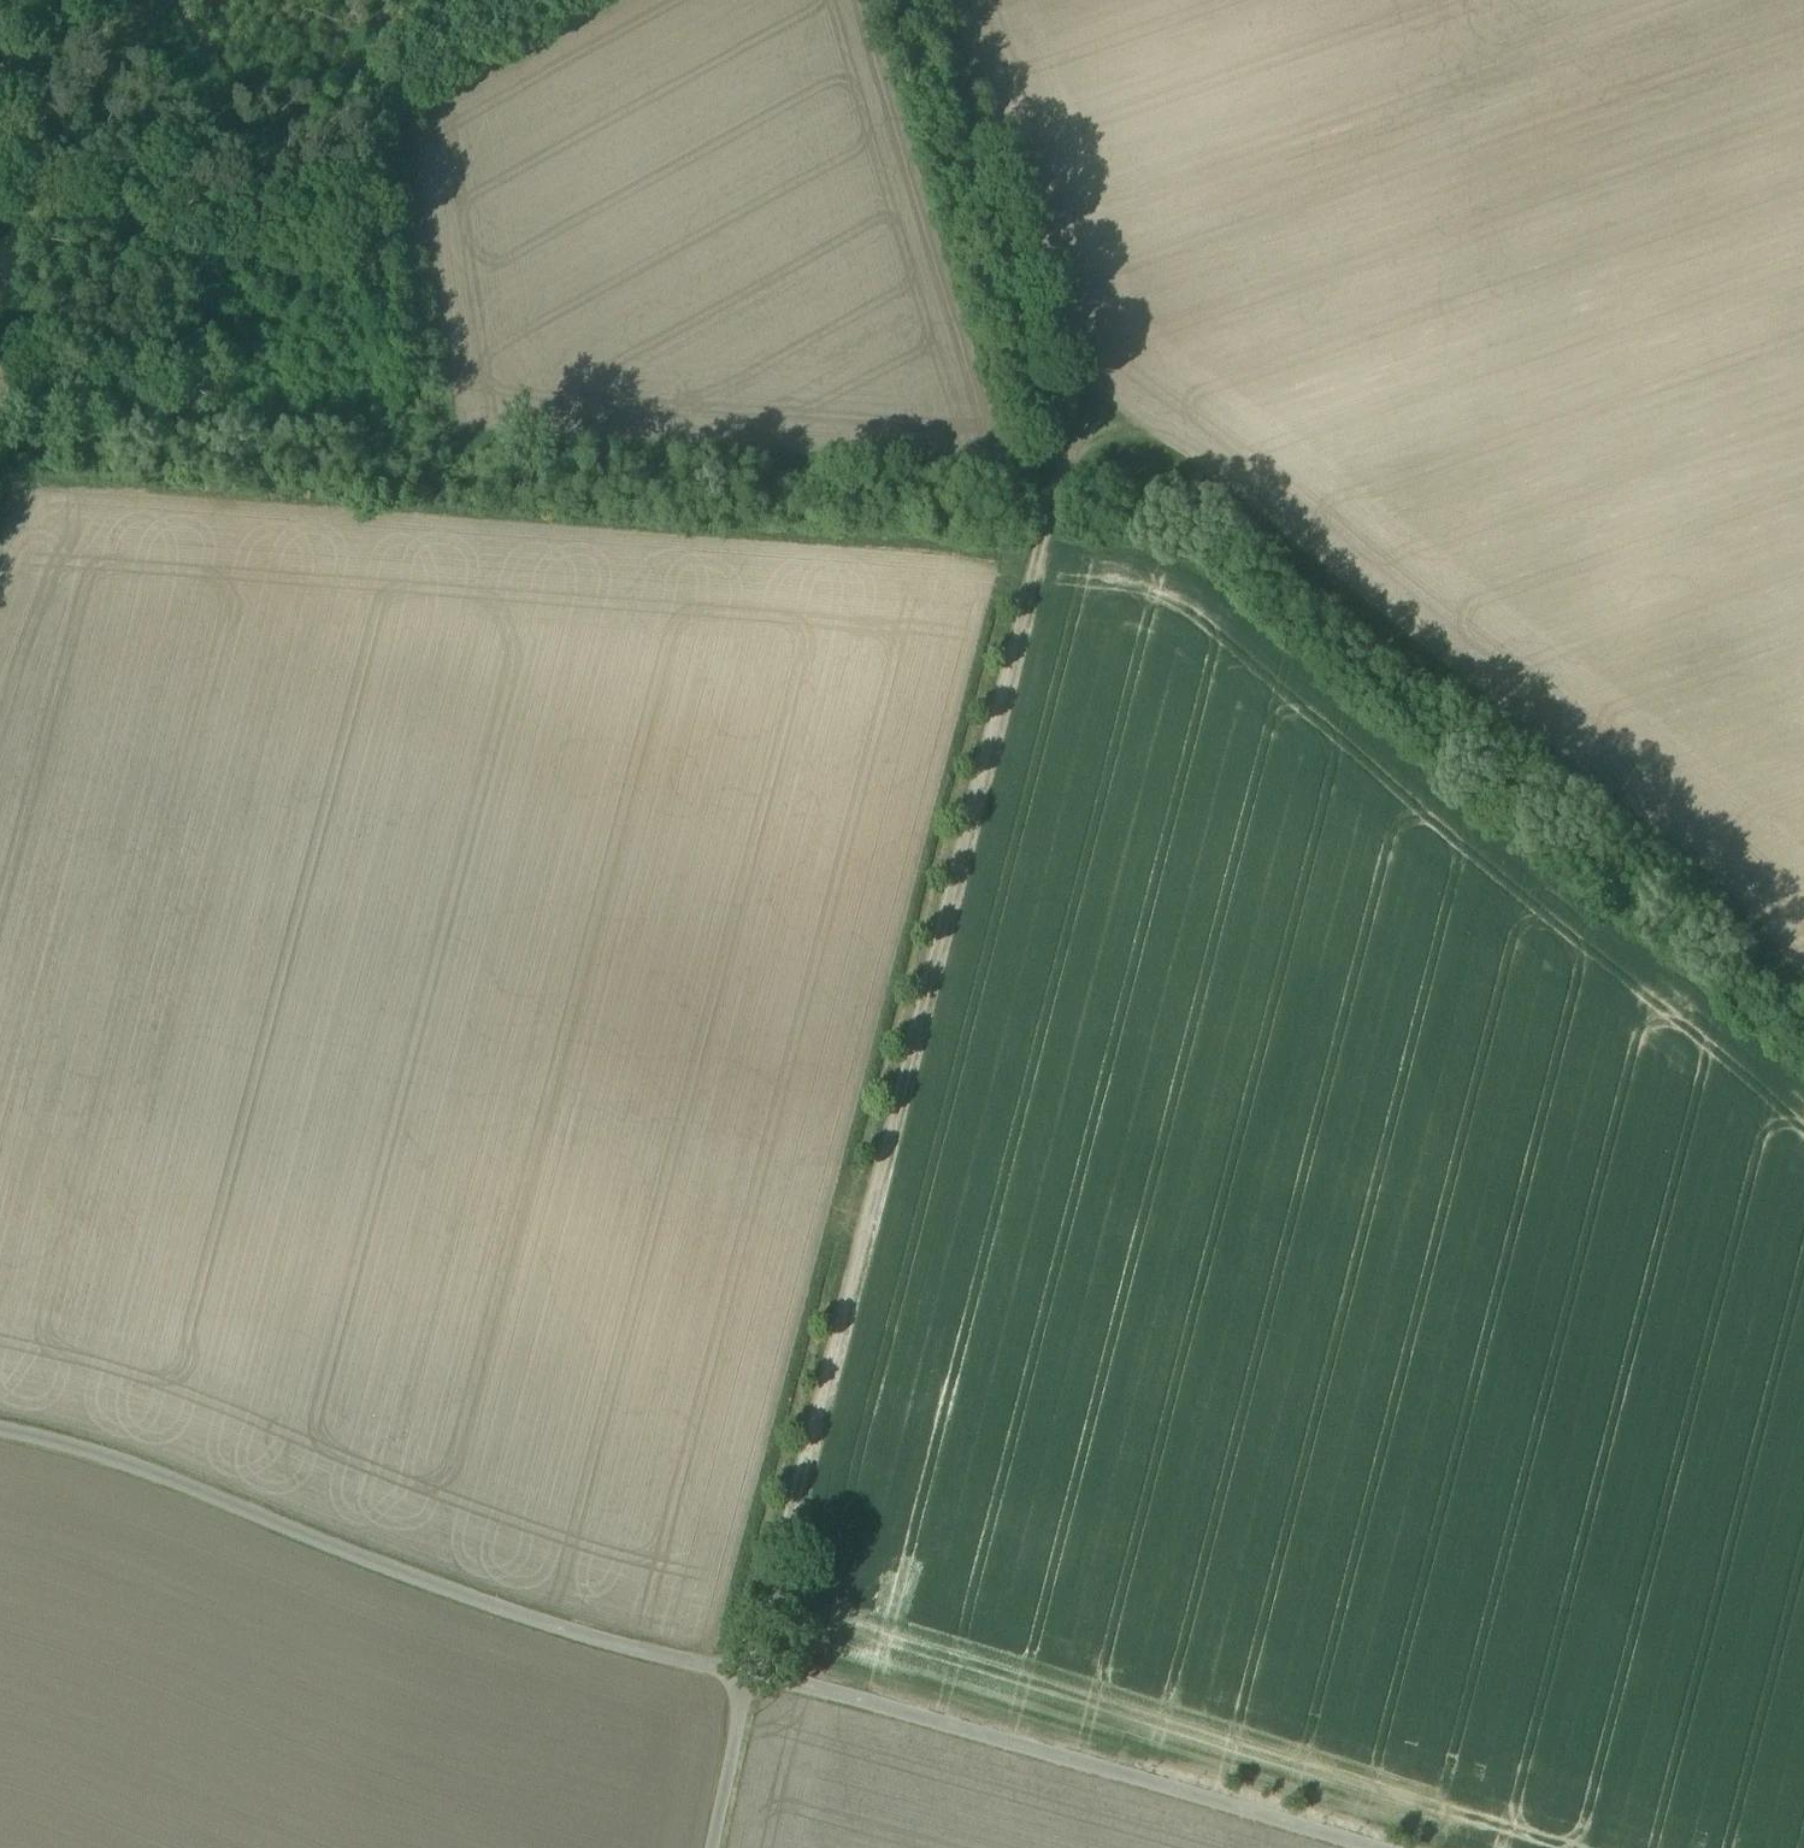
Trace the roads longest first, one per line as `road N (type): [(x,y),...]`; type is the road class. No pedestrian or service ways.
road 1 (track): [(937,0),(970,108),(1006,290),(1076,429),(752,1652)]
road 2 (residential): [(0,1415),(80,1431),(525,1601),(752,1652),(1411,1847)]

